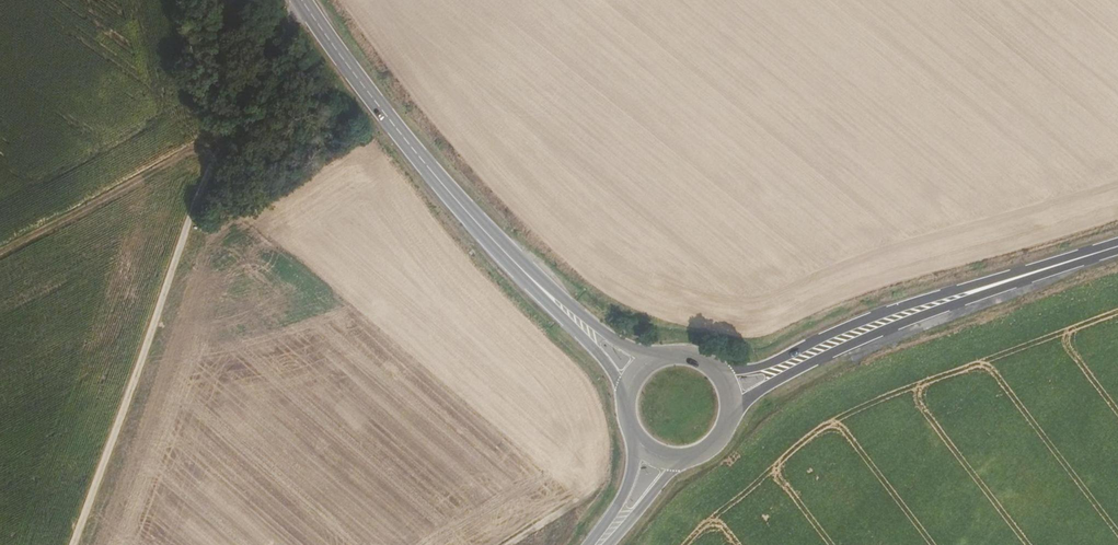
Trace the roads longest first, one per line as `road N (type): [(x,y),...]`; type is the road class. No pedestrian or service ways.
road 1 (track): [(293,0),(232,132),(83,544)]
road 2 (primary): [(392,122),(479,235),(600,353),(627,418)]
road 3 (primary): [(675,354),(632,349),(577,312),(392,122)]
road 4 (primary): [(1037,272),(890,310),(766,365),(708,361)]
road 5 (primary): [(733,417),(759,391),(839,348),(1037,272)]
road 6 (track): [(0,252),(232,132)]
road 7 (primary): [(392,122),(302,0)]
road 8 (secondary): [(607,544),(673,471),(700,458)]
road 9 (secondary): [(630,429),(636,451),(629,485),(591,544)]

